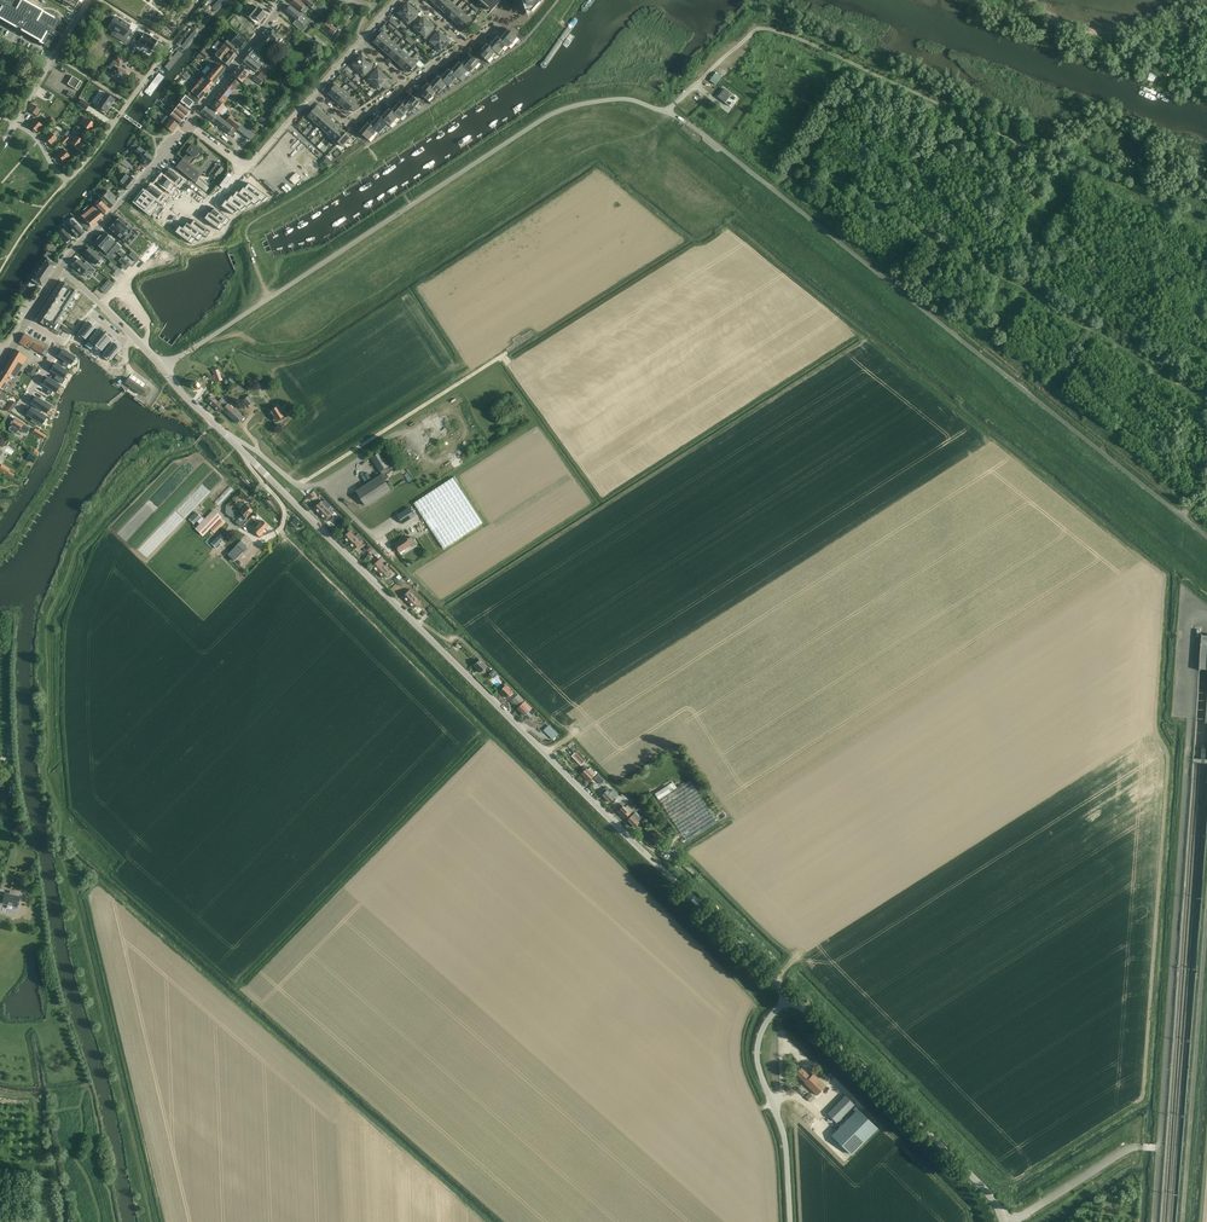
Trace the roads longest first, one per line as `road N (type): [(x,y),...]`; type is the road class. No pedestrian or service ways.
road 1 (tertiary): [(790,995),(132,335)]
road 2 (track): [(159,365),(551,115),(623,99),(666,112)]
road 3 (track): [(1206,222),(872,72)]
road 4 (tertiary): [(1004,1221),(983,1187),(790,995)]
road 5 (residential): [(15,123),(69,181),(210,0)]
road 6 (track): [(533,335),(298,486)]
road 7 (track): [(872,72),(759,27),(666,112)]
road 8 (unclassified): [(790,1221),(785,1142),(757,1055),(764,1026),(790,995)]
road 9 (unclassified): [(59,269),(186,124)]
road 10 (unclassified): [(186,124),(287,0)]
road 11 (residential): [(26,322),(59,342),(17,414)]

